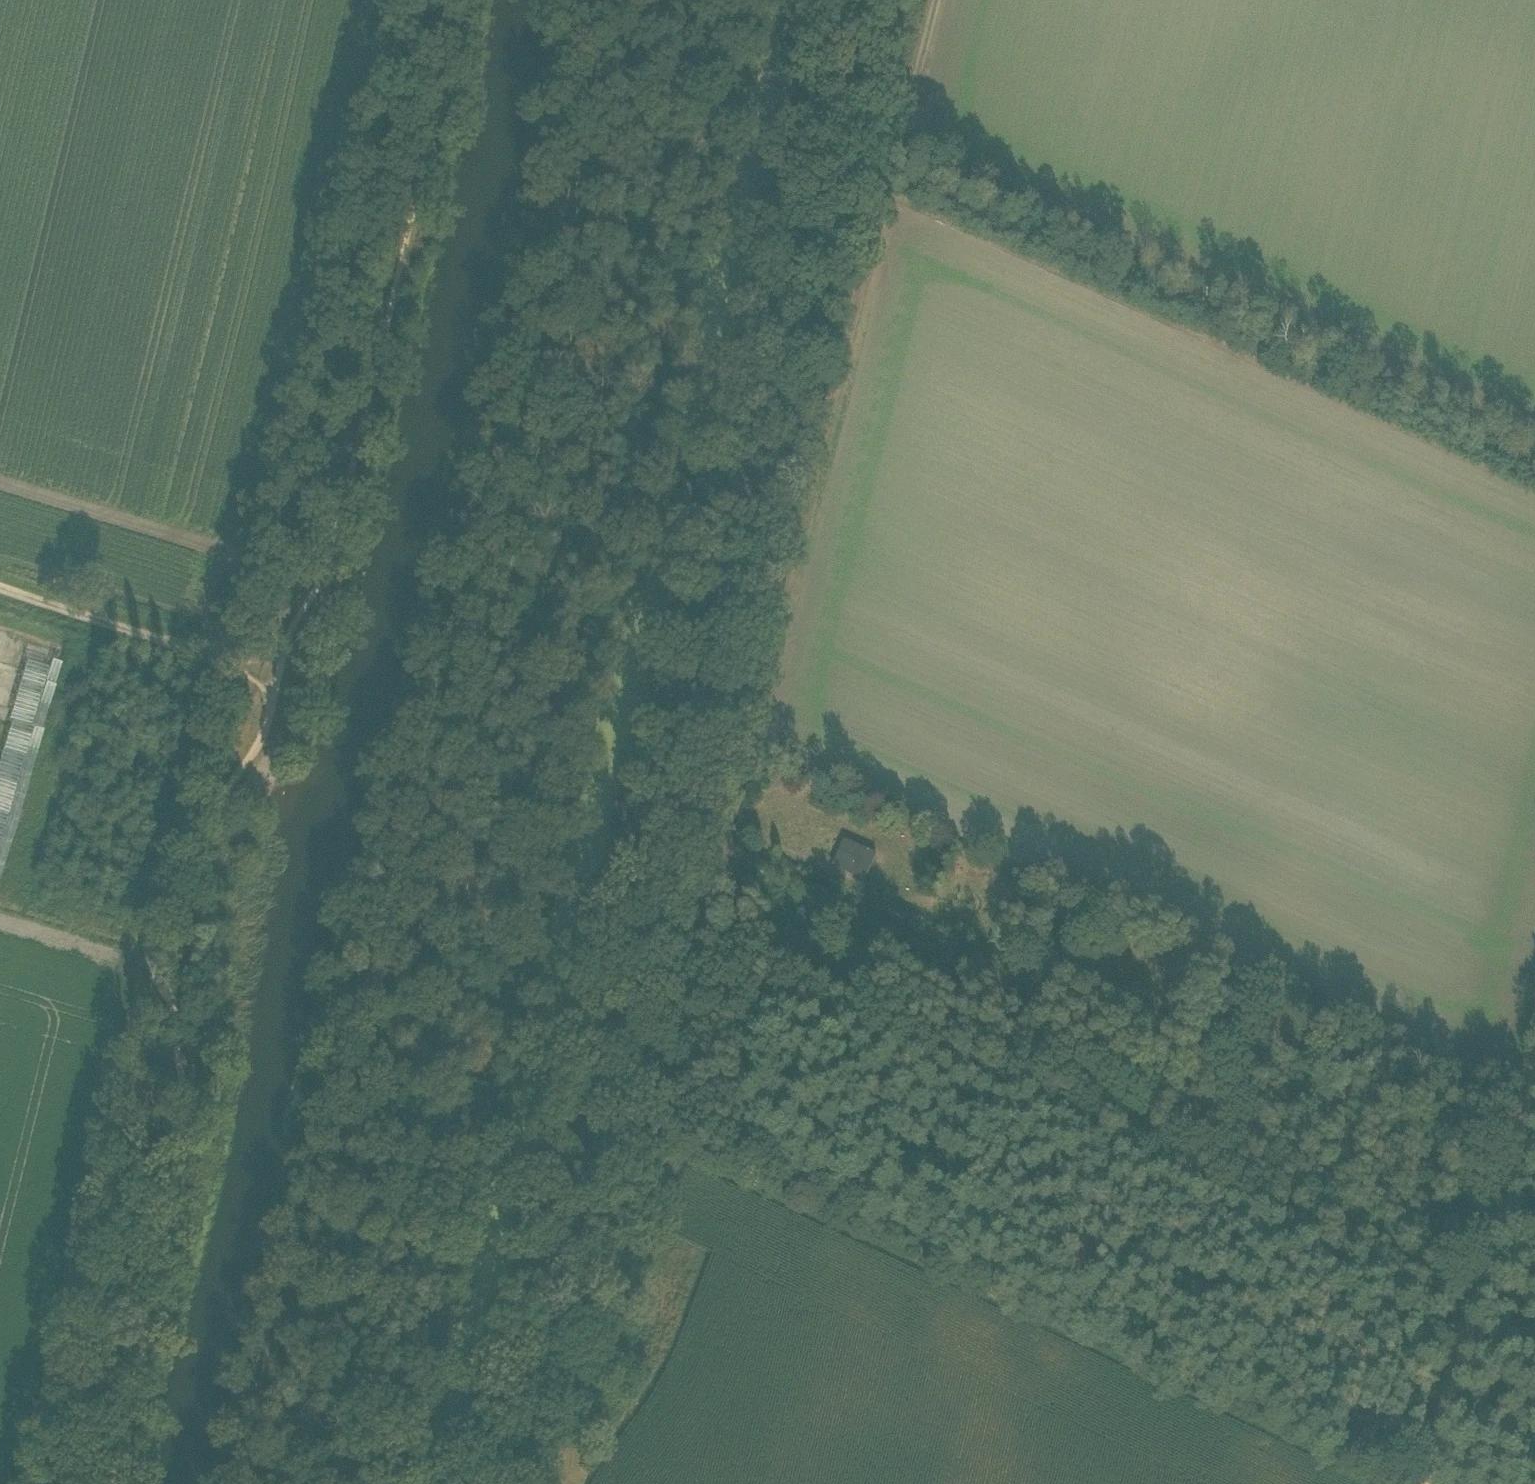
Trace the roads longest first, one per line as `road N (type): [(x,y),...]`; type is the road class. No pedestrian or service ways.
road 1 (track): [(559,1483),(552,1381),(558,1340),(587,1257),(622,1216),(647,1160),(927,0)]
road 2 (track): [(1425,1483),(1534,1020)]
road 3 (track): [(279,677),(0,585)]

